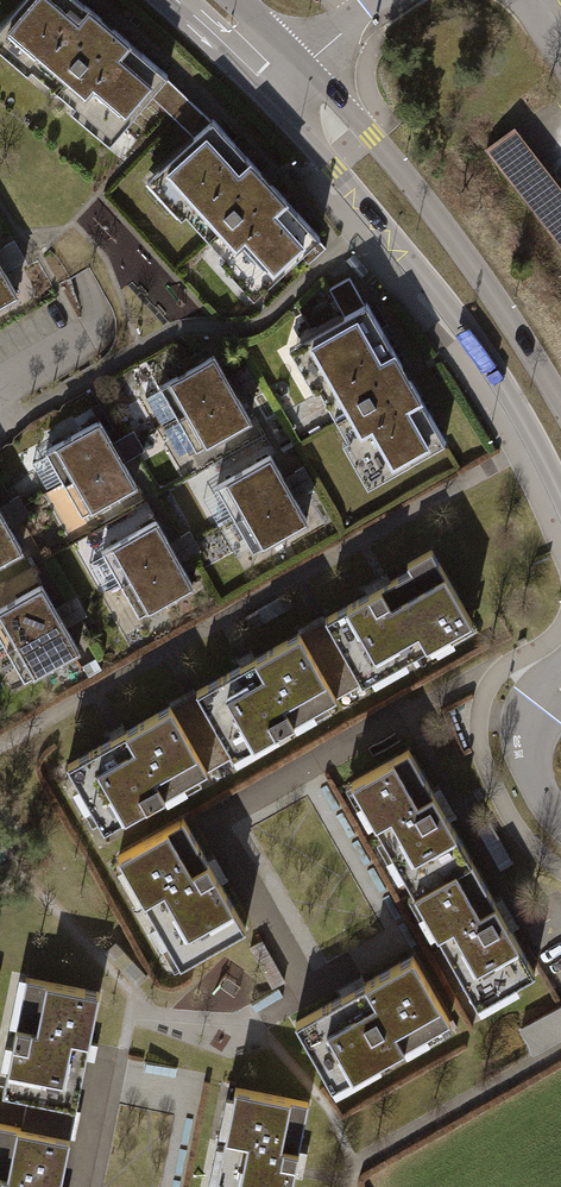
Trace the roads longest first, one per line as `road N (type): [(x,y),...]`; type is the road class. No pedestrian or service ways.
road 1 (secondary): [(273,97),(471,333),(560,496)]
road 2 (secondary): [(560,404),(432,211),(305,65)]
road 3 (residential): [(0,394),(91,336),(95,306),(81,273)]
road 4 (residential): [(560,693),(532,723),(530,754),(540,795),(560,820)]
road 5 (secondary): [(171,0),(273,97)]

